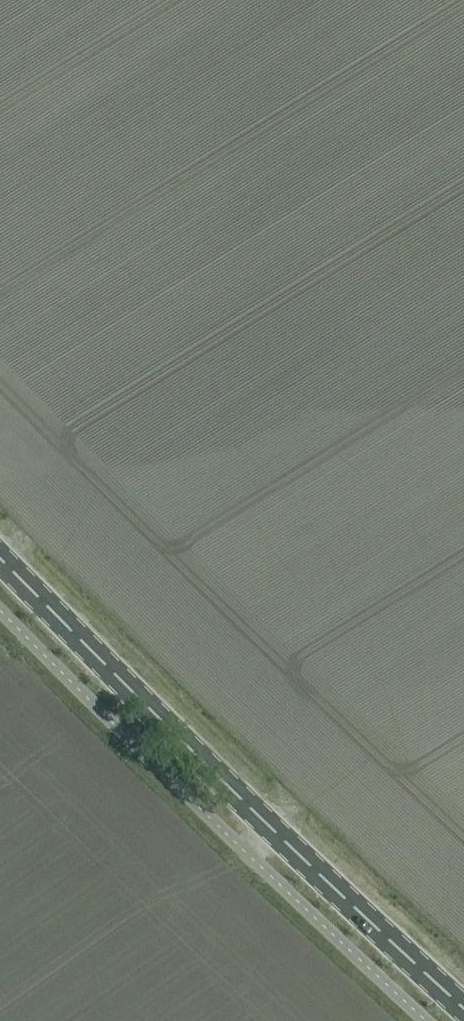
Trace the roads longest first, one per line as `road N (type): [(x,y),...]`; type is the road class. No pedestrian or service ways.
road 1 (primary): [(463,1007),(0,559)]
road 2 (unclassified): [(427,1020),(0,610)]

